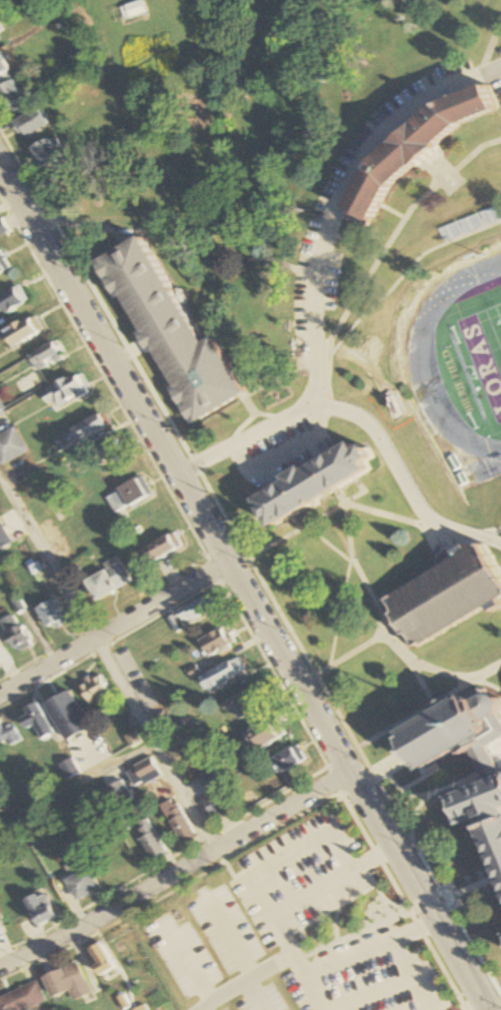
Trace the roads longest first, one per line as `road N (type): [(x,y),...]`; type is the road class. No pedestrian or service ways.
road 1 (residential): [(490,1009),(0,163)]
road 2 (residential): [(351,774),(0,967)]
road 3 (residential): [(229,563),(0,695)]

